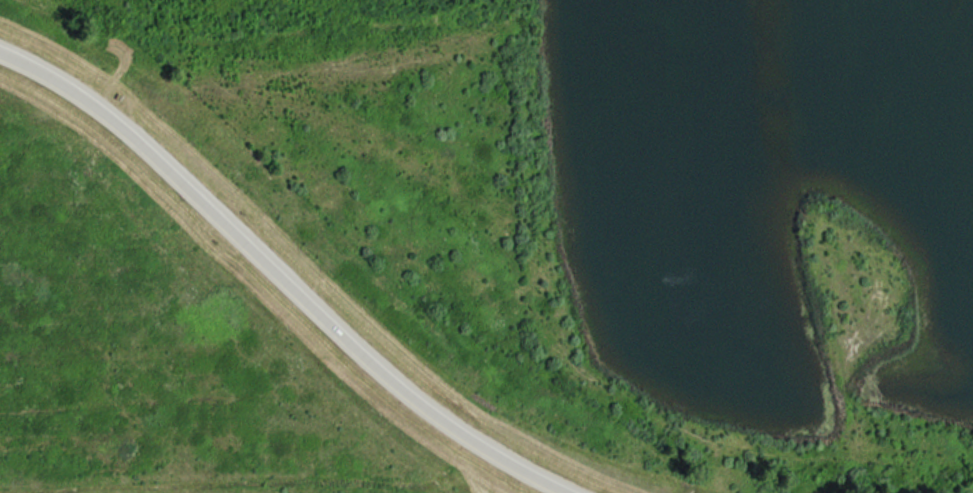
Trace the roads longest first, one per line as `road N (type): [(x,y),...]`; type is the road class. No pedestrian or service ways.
road 1 (motorway): [(568,492),(427,412),(123,134),(60,85),(0,53)]

